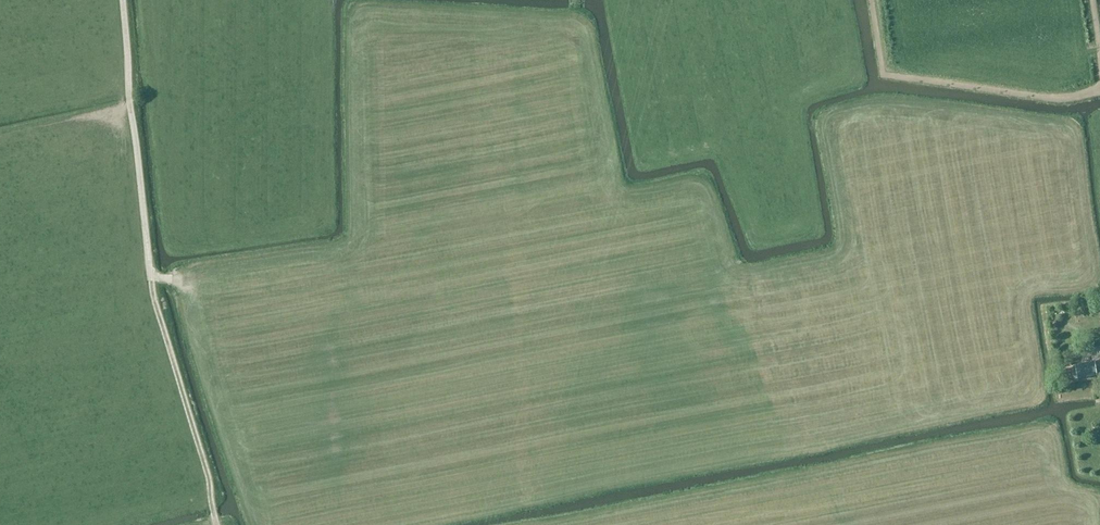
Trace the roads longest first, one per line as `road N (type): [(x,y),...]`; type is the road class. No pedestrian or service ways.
road 1 (track): [(217,524),(153,293),(123,0)]

